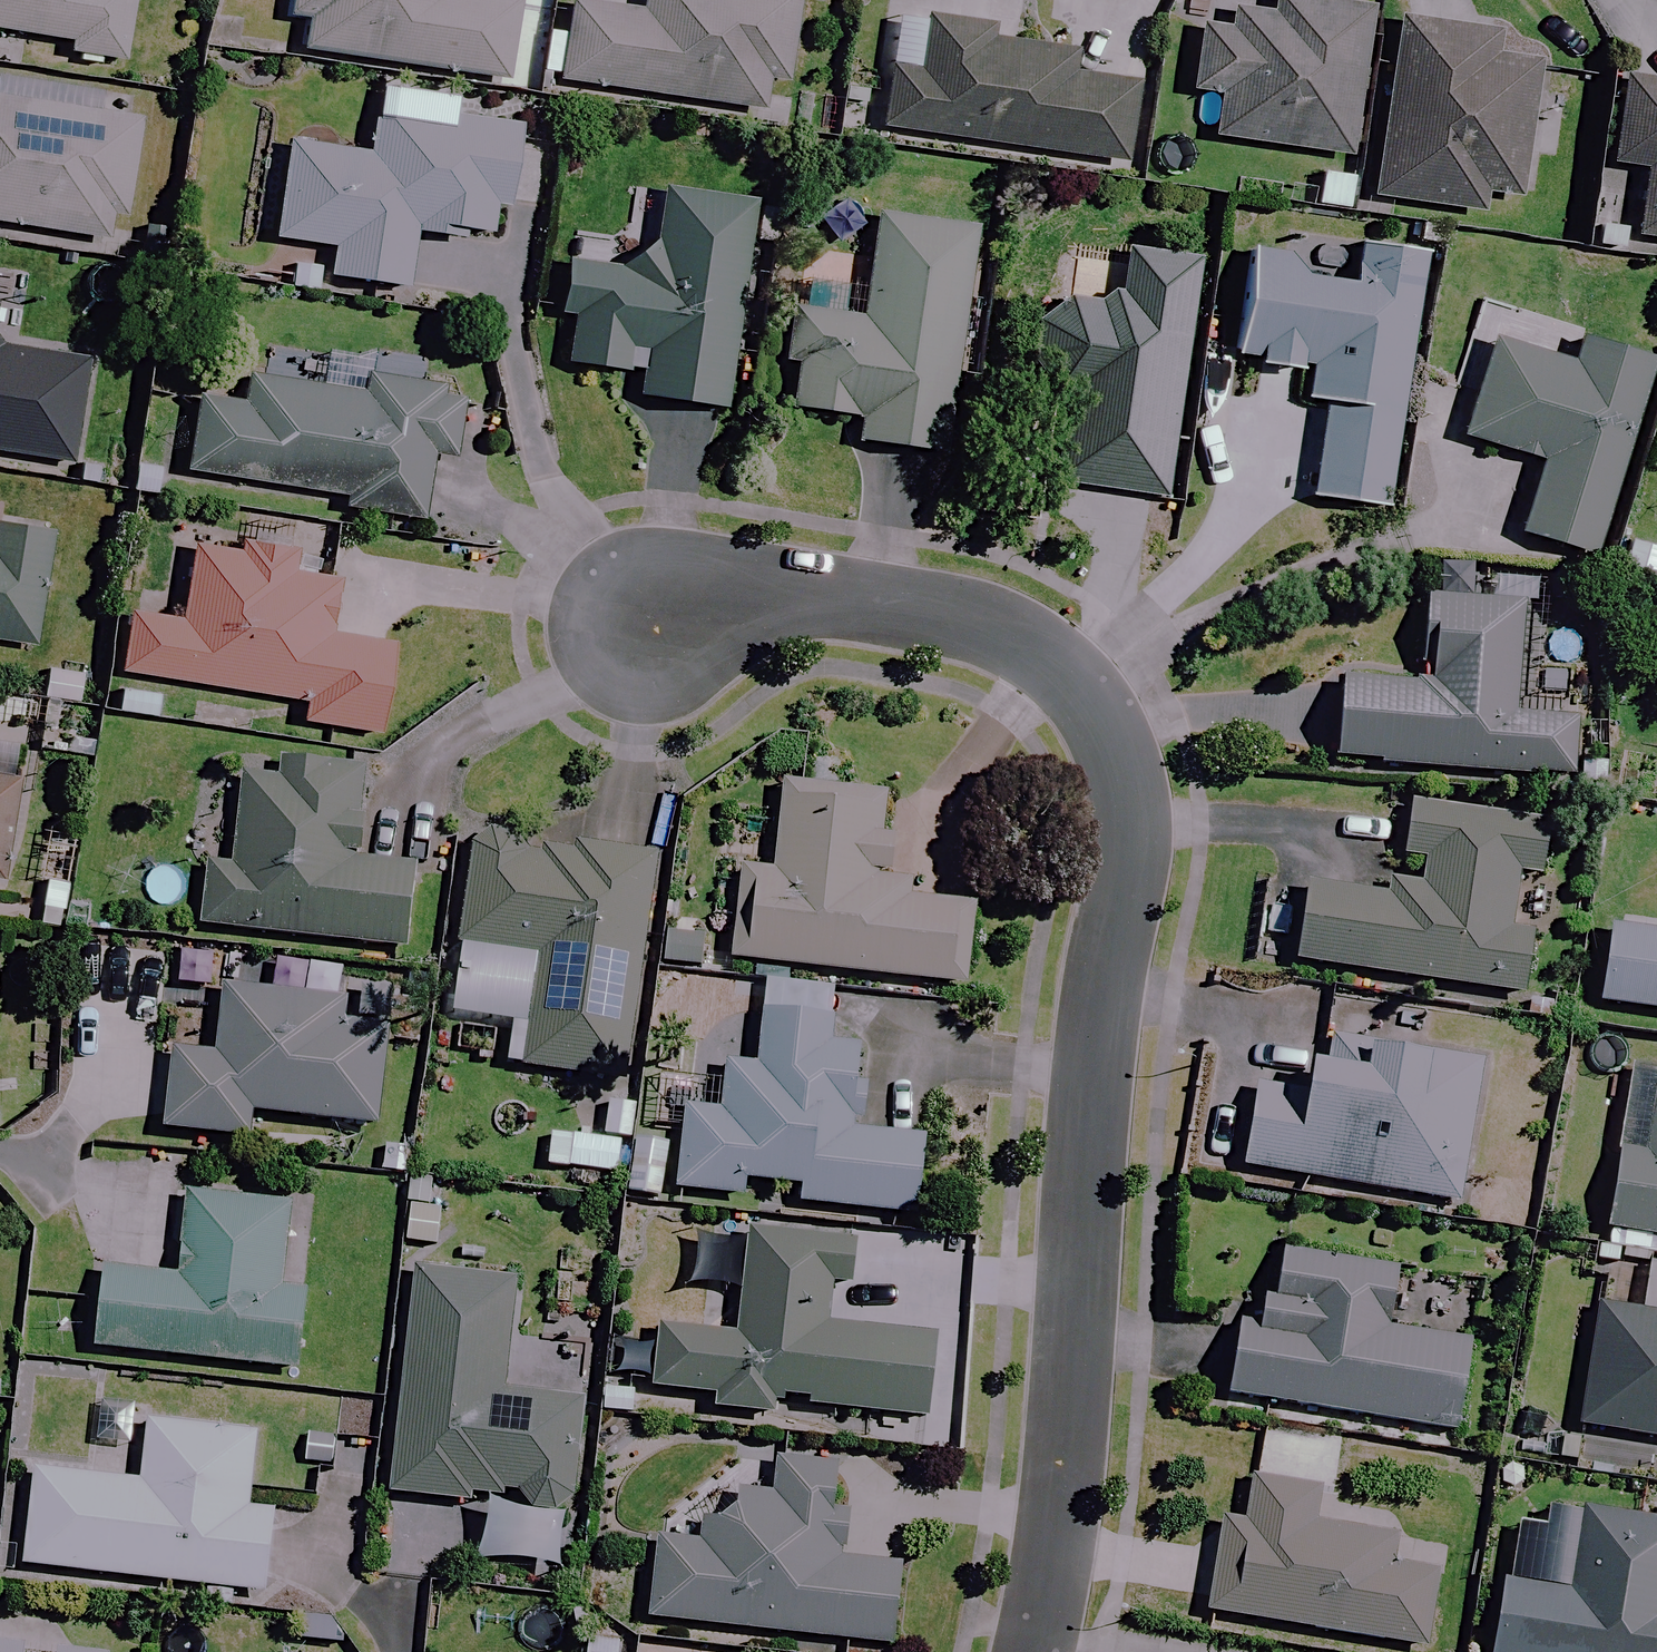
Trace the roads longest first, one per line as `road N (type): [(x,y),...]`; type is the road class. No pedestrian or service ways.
road 1 (residential): [(645,626),(786,600),(1006,627),(1082,664),(1129,779),(1130,862),(1096,1052),(1029,1651)]

